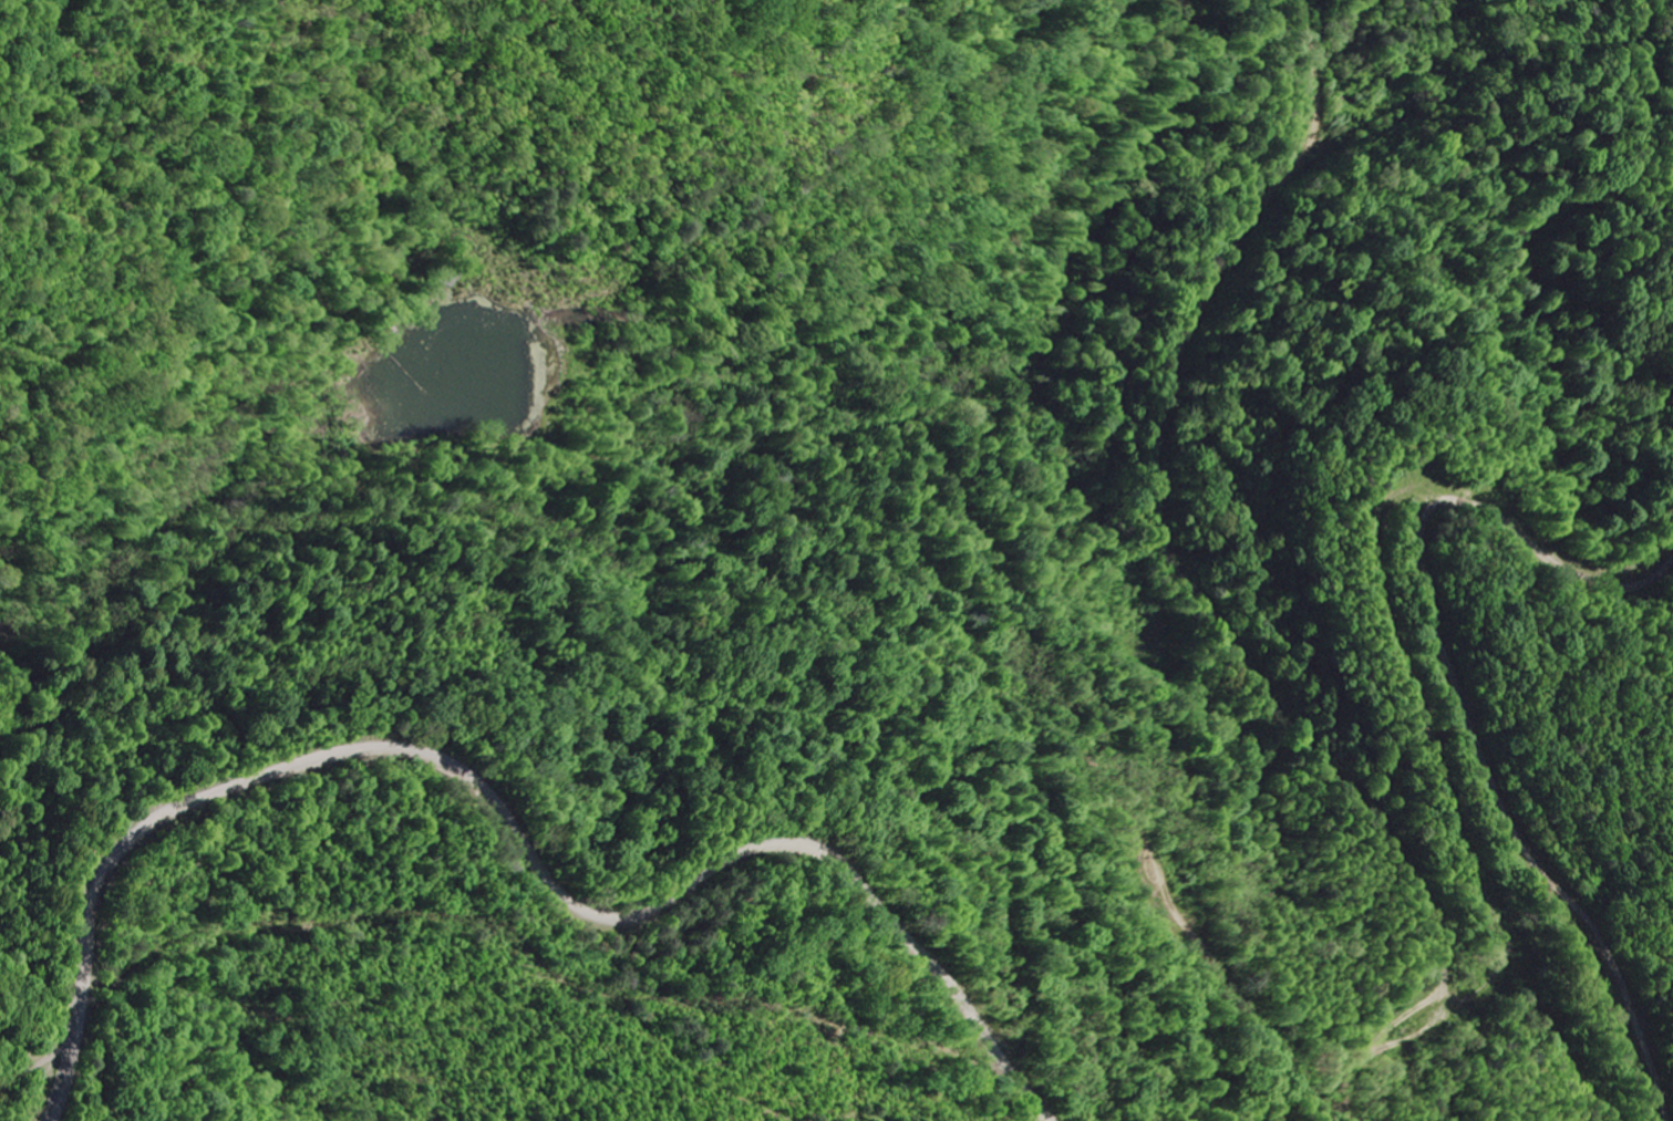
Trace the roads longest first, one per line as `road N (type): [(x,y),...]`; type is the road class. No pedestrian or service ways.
road 1 (residential): [(1052,1120),(871,881),(815,851),(771,849),(714,866),(638,918),(600,915),(564,899),(466,777),(417,754),(365,751),(180,806),(121,841),(87,881),(59,1068),(39,1120)]

